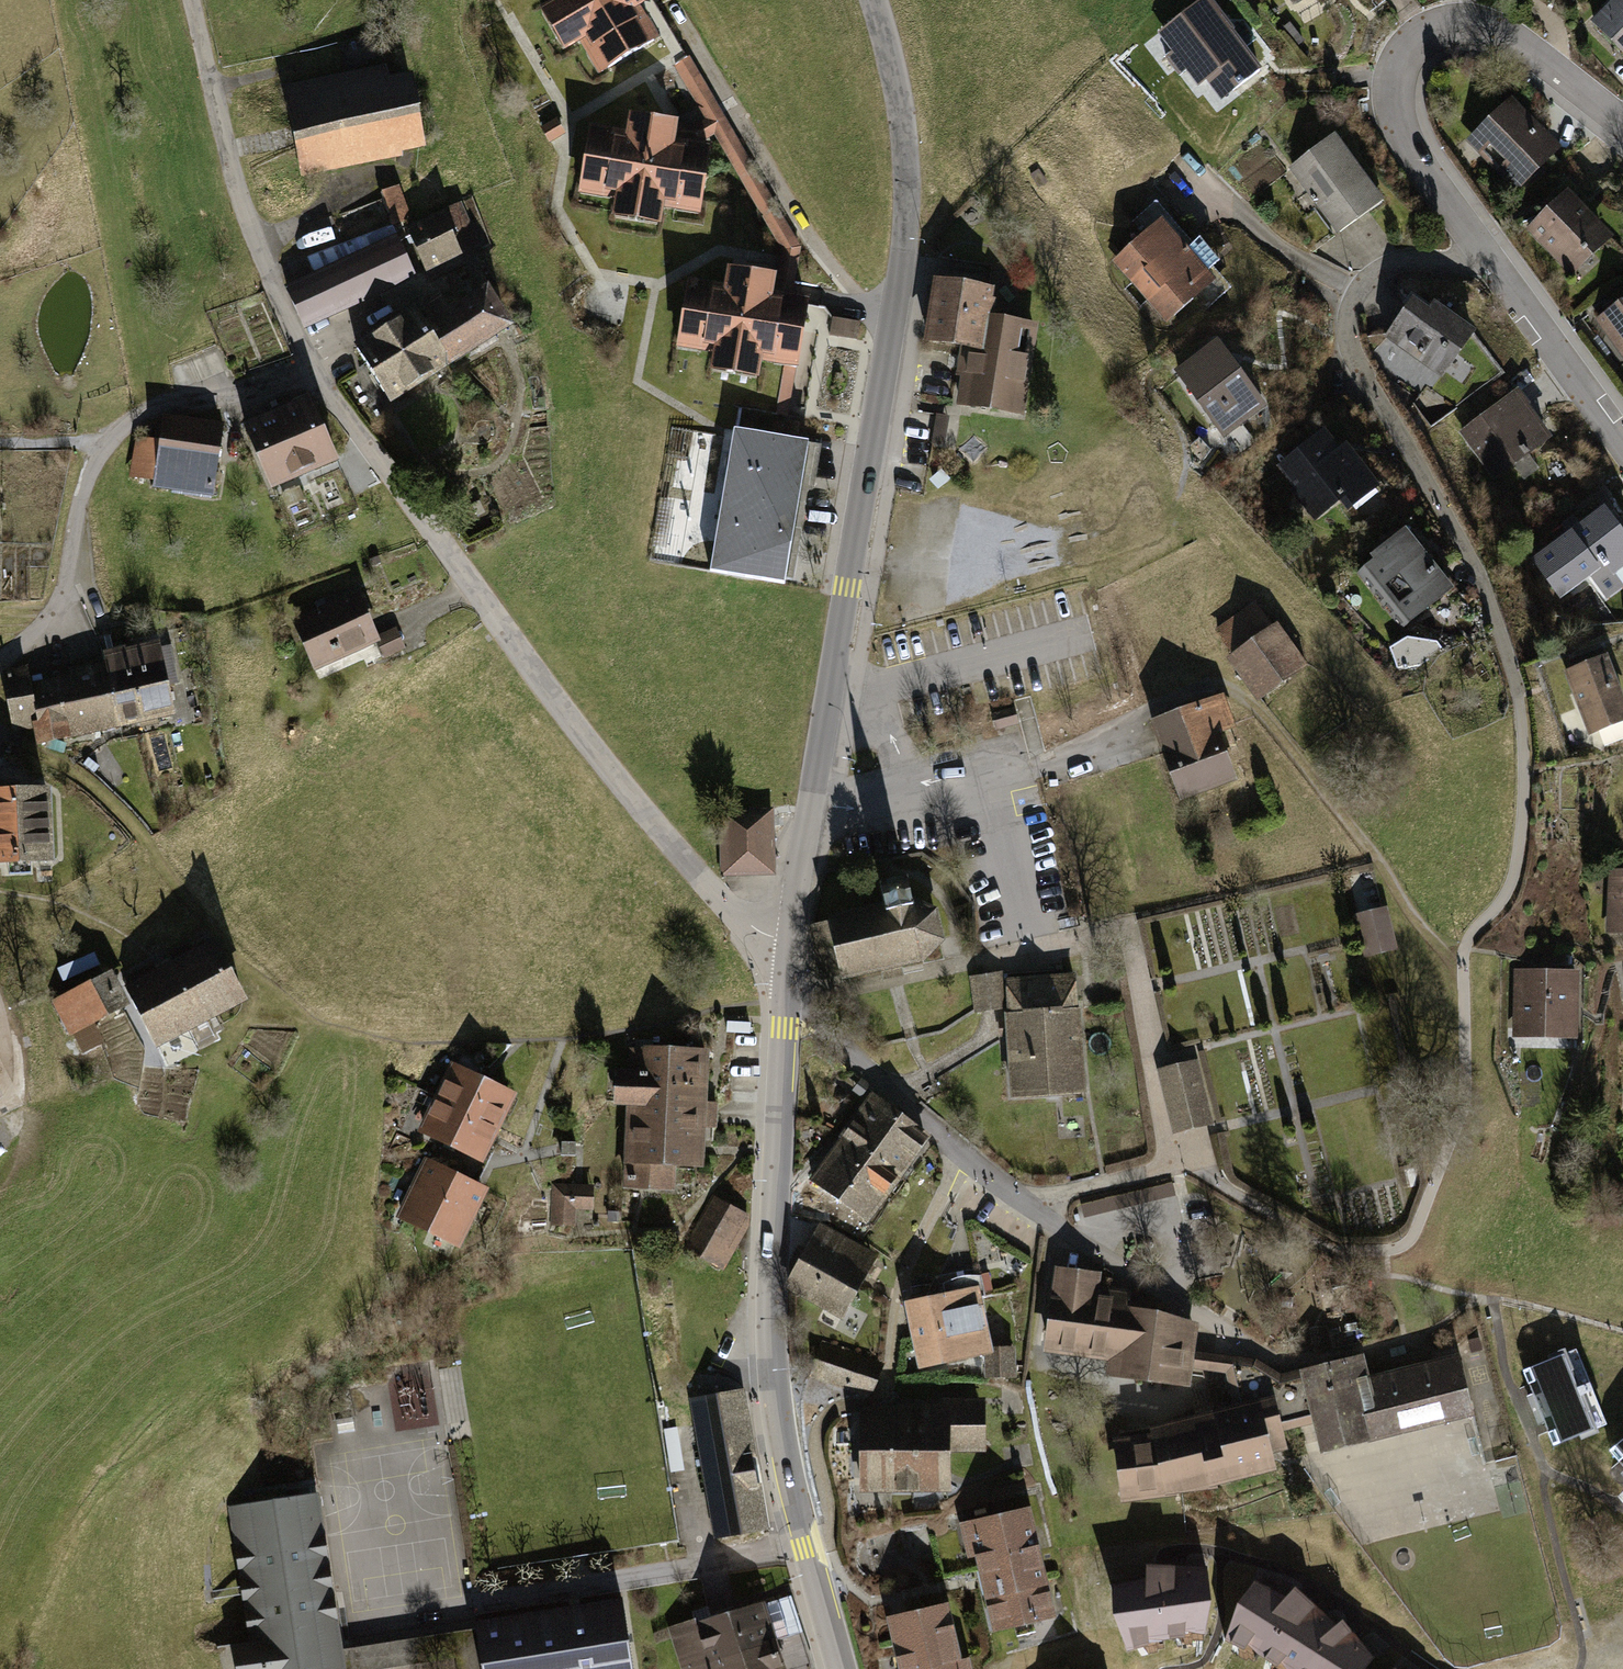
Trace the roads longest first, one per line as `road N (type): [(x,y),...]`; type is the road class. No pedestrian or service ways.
road 1 (tertiary): [(875,0),(903,107),(905,241),(790,938)]
road 2 (residential): [(311,361),(472,587),(710,889),(763,934),(790,938)]
road 3 (tertiary): [(787,1007),(771,1352),(783,1461),(840,1668)]
road 4 (residential): [(1622,434),(1403,135),(1391,74)]
road 5 (unclassified): [(192,0),(240,192),(311,361)]
road 6 (track): [(864,306),(802,223),(680,15)]
road 7 (residential): [(787,1007),(806,1014),(1024,1202)]
road 8 (residential): [(1463,20),(1510,29),(1622,122)]

